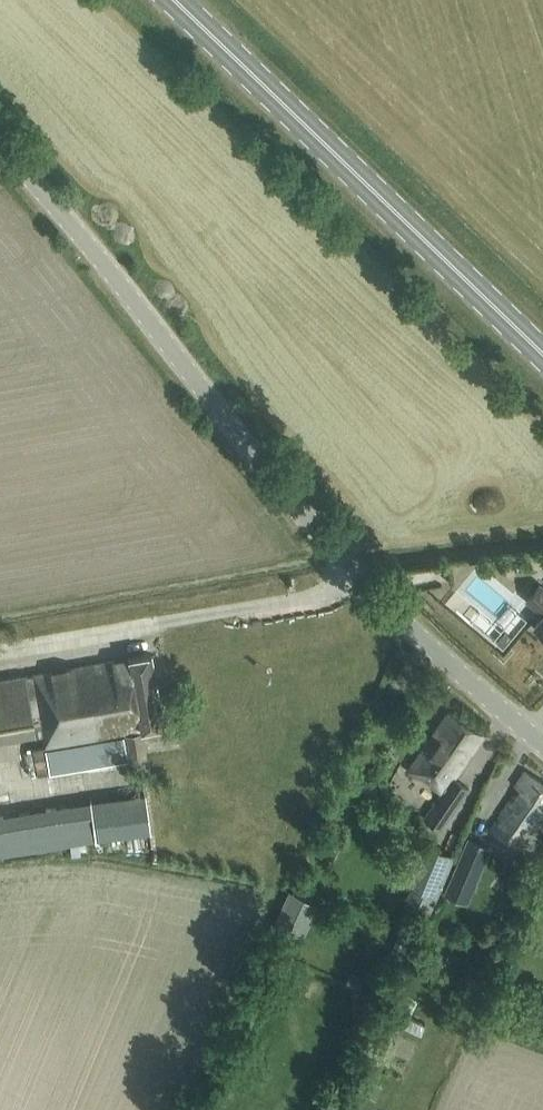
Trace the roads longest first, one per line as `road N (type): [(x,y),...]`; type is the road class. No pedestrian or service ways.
road 1 (unclassified): [(542,745),(414,632),(316,529),(0,146)]
road 2 (primary): [(542,354),(174,0)]

